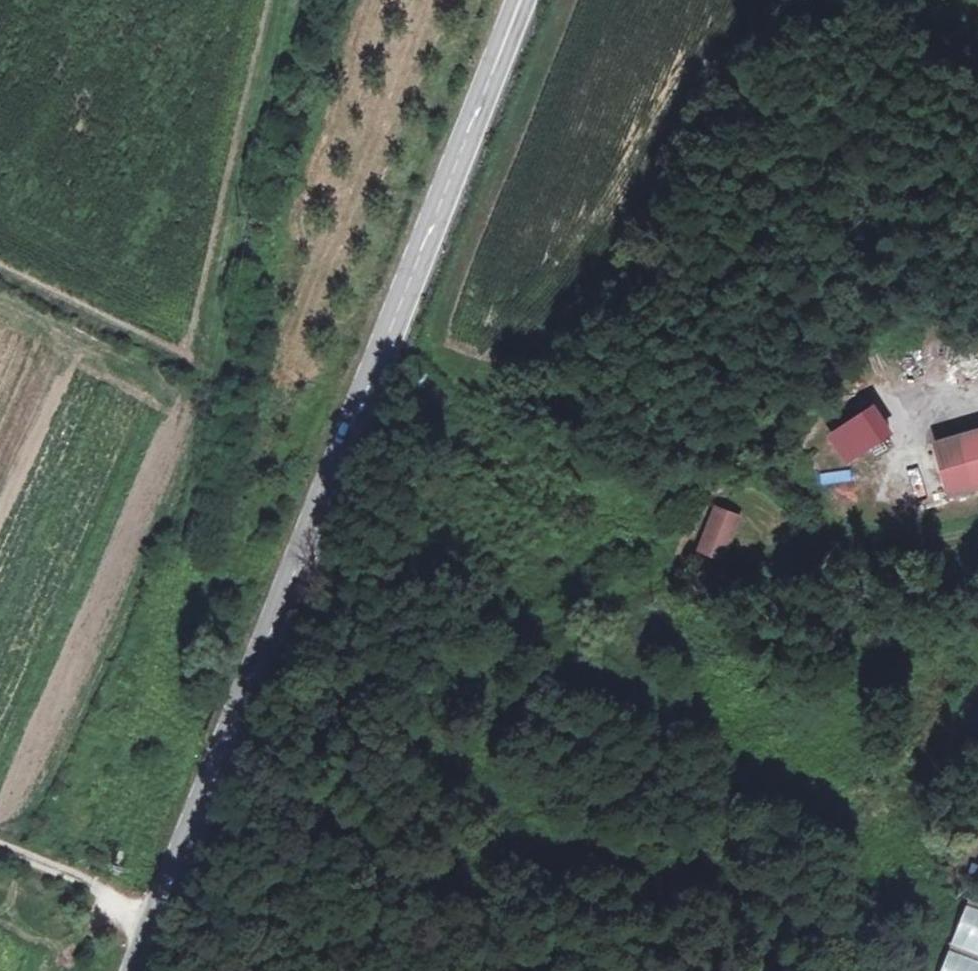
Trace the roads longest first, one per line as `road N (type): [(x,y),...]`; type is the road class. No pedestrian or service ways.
road 1 (secondary): [(133,970),(520,0)]
road 2 (residential): [(717,483),(926,541),(977,537)]

